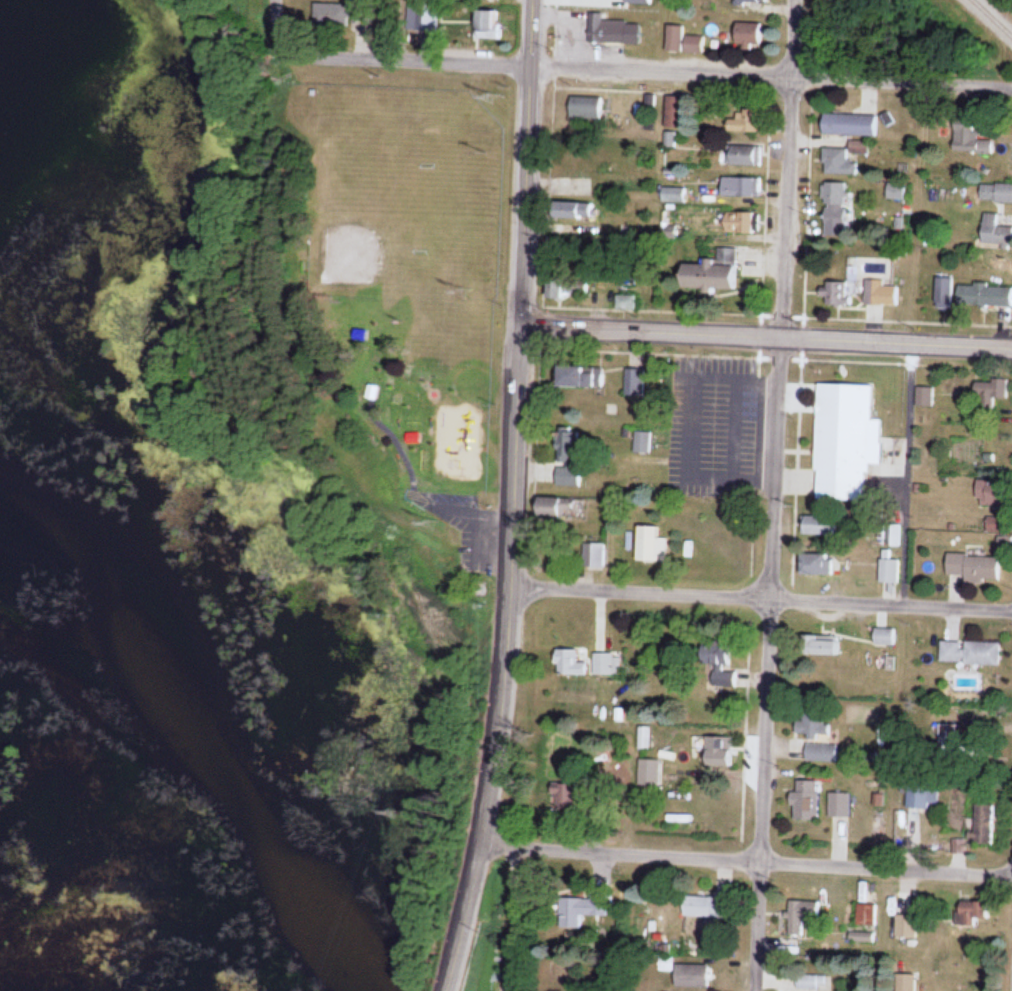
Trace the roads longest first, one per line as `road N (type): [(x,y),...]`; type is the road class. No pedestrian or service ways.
road 1 (residential): [(754,990),(792,0)]
road 2 (tertiary): [(478,849),(510,590),(533,0)]
road 3 (residential): [(1011,89),(344,63),(282,47)]
road 4 (residential): [(1011,873),(757,868),(478,849)]
road 5 (residential): [(1011,612),(510,590)]
road 6 (tertiary): [(1011,347),(520,324)]
road 7 (tertiary): [(445,990),(478,849)]

